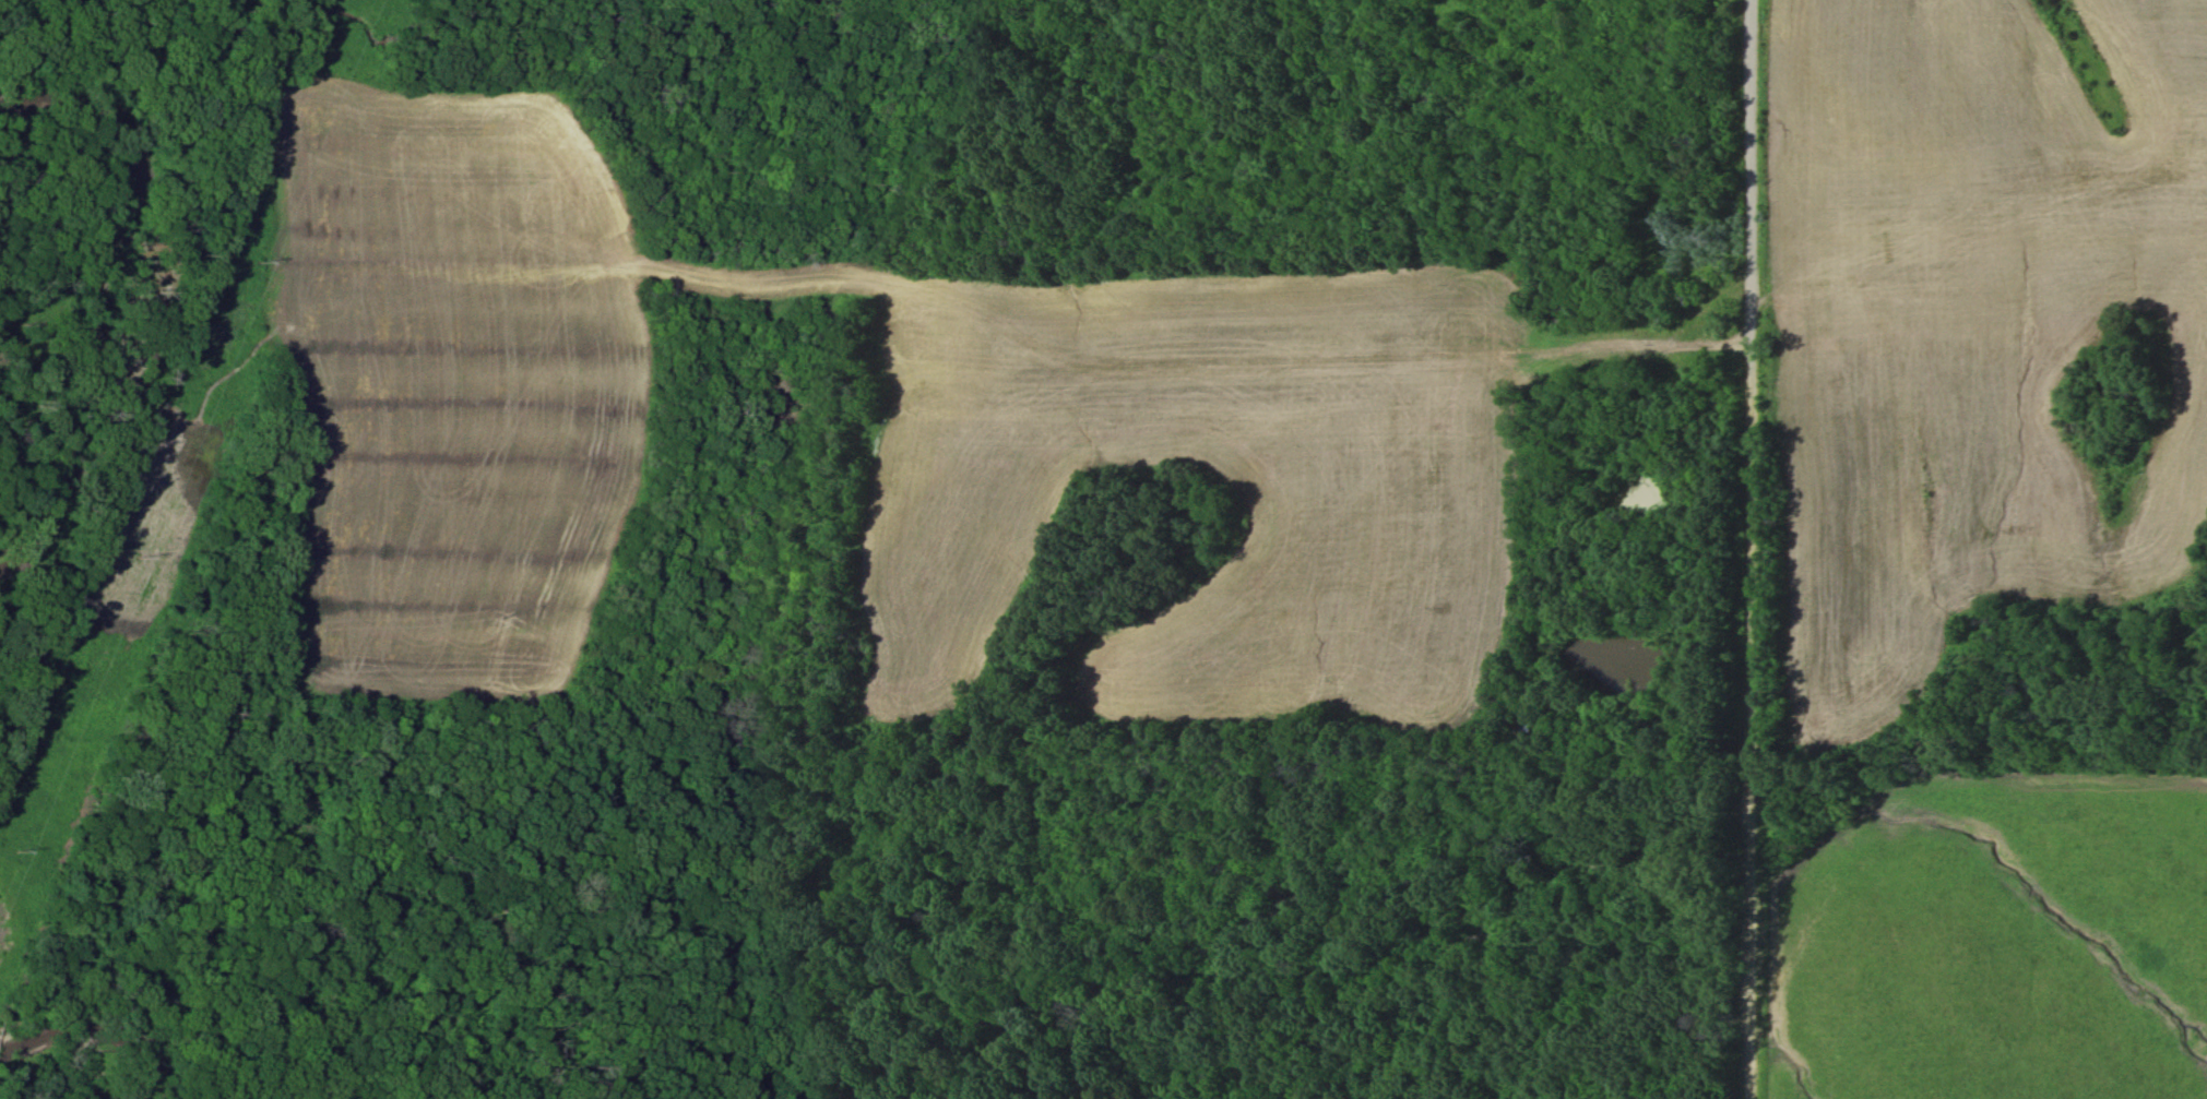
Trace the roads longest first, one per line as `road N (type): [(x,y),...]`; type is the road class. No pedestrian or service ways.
road 1 (residential): [(1749,1098),(1753,0)]

